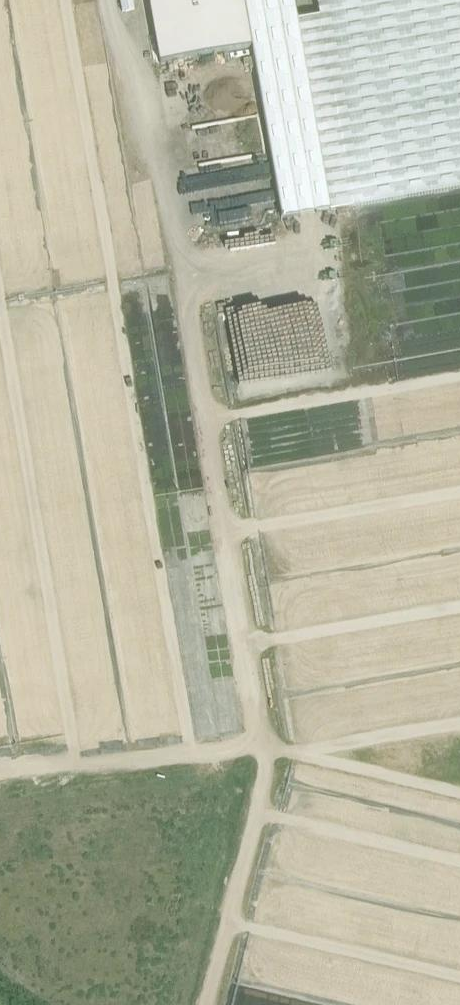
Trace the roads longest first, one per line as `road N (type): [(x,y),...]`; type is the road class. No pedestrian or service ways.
road 1 (track): [(133,0),(267,747),(266,781),(194,1004)]
road 2 (track): [(180,254),(459,201)]
road 3 (track): [(0,794),(266,781)]

